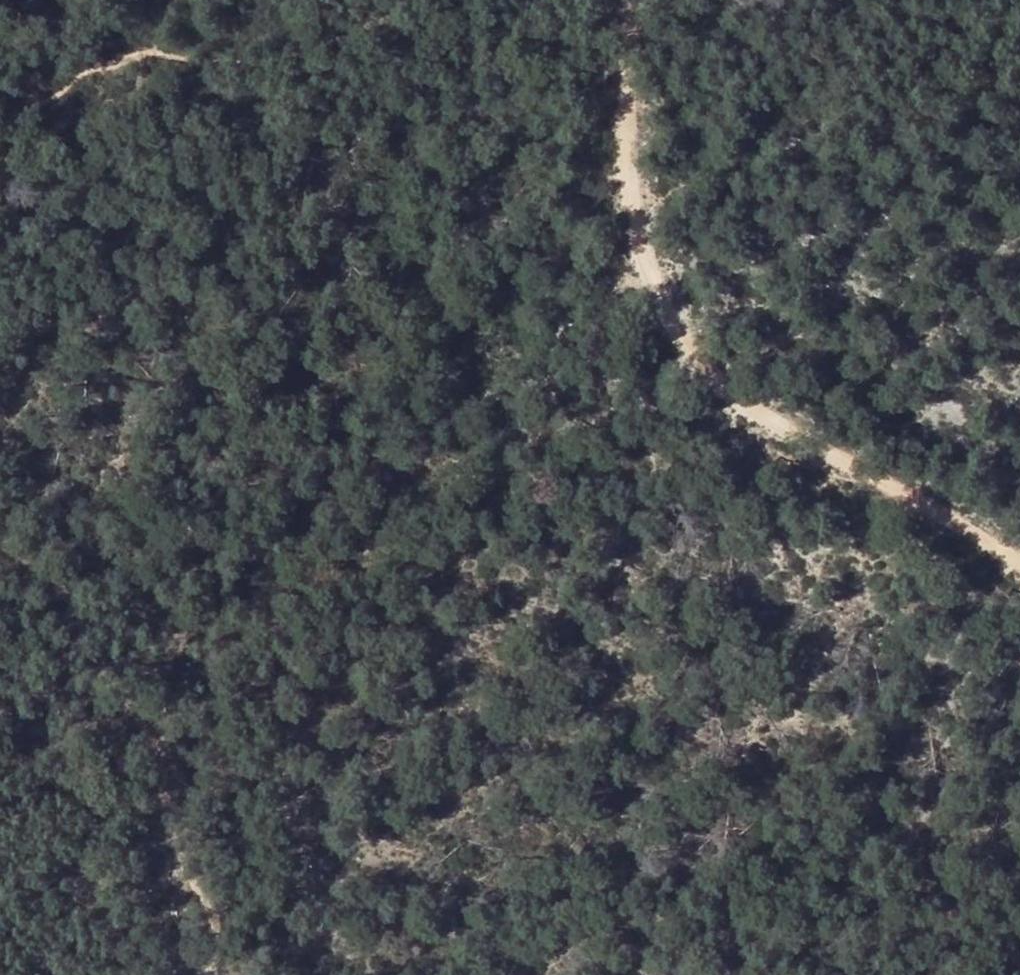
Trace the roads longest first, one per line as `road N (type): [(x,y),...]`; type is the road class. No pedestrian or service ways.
road 1 (track): [(637,0),(613,200),(616,242),(675,351),(775,424),(1019,547)]

